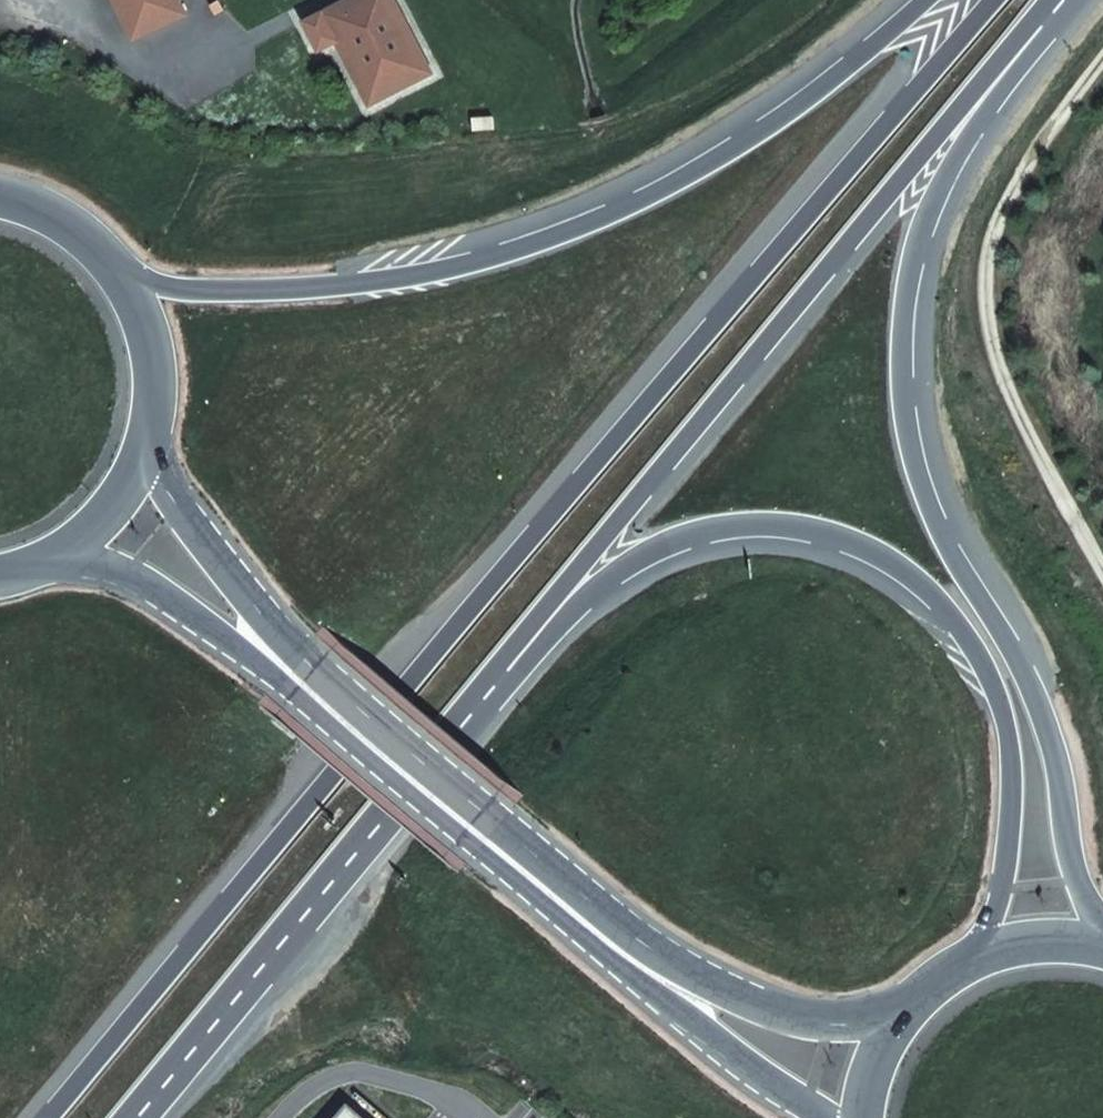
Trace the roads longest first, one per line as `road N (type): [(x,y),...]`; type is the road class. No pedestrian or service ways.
road 1 (secondary): [(1000,0),(61,1117)]
road 2 (secondary): [(1102,913),(1083,881),(1049,711),(1011,620),(952,533),(924,464),(913,382),(921,303),(955,179),(1067,0)]
road 3 (secondary): [(506,669),(710,542),(763,533),(828,542),(896,566),(951,619),(987,677),(1010,761),(1008,888),(947,982)]
road 4 (secondary): [(925,0),(740,147),(593,225),(449,270),(352,290),(253,297),(119,270)]
road 5 (secondary): [(506,669),(1059,0)]
road 6 (secondary): [(144,1117),(506,669)]
road 7 (track): [(1102,546),(1041,442),(1003,353),(1012,218),(1102,64)]
road 8 (primary): [(269,648),(669,982)]
road 9 (primary): [(907,1021),(887,1031),(838,1030),(669,982)]
road 10 (primary): [(269,648),(248,587),(148,451)]
road 11 (primary): [(64,553),(130,579),(200,624),(269,648)]
road 12 (primary): [(669,982),(708,1036),(828,1117)]
road 13 (primary): [(148,451),(157,414),(153,338),(119,270)]
road 14 (primary): [(1102,954),(1070,946),(1006,954),(947,982)]
road 15 (primary): [(119,270),(75,228),(0,201)]
road 16 (primary): [(64,553),(100,526),(148,451)]

